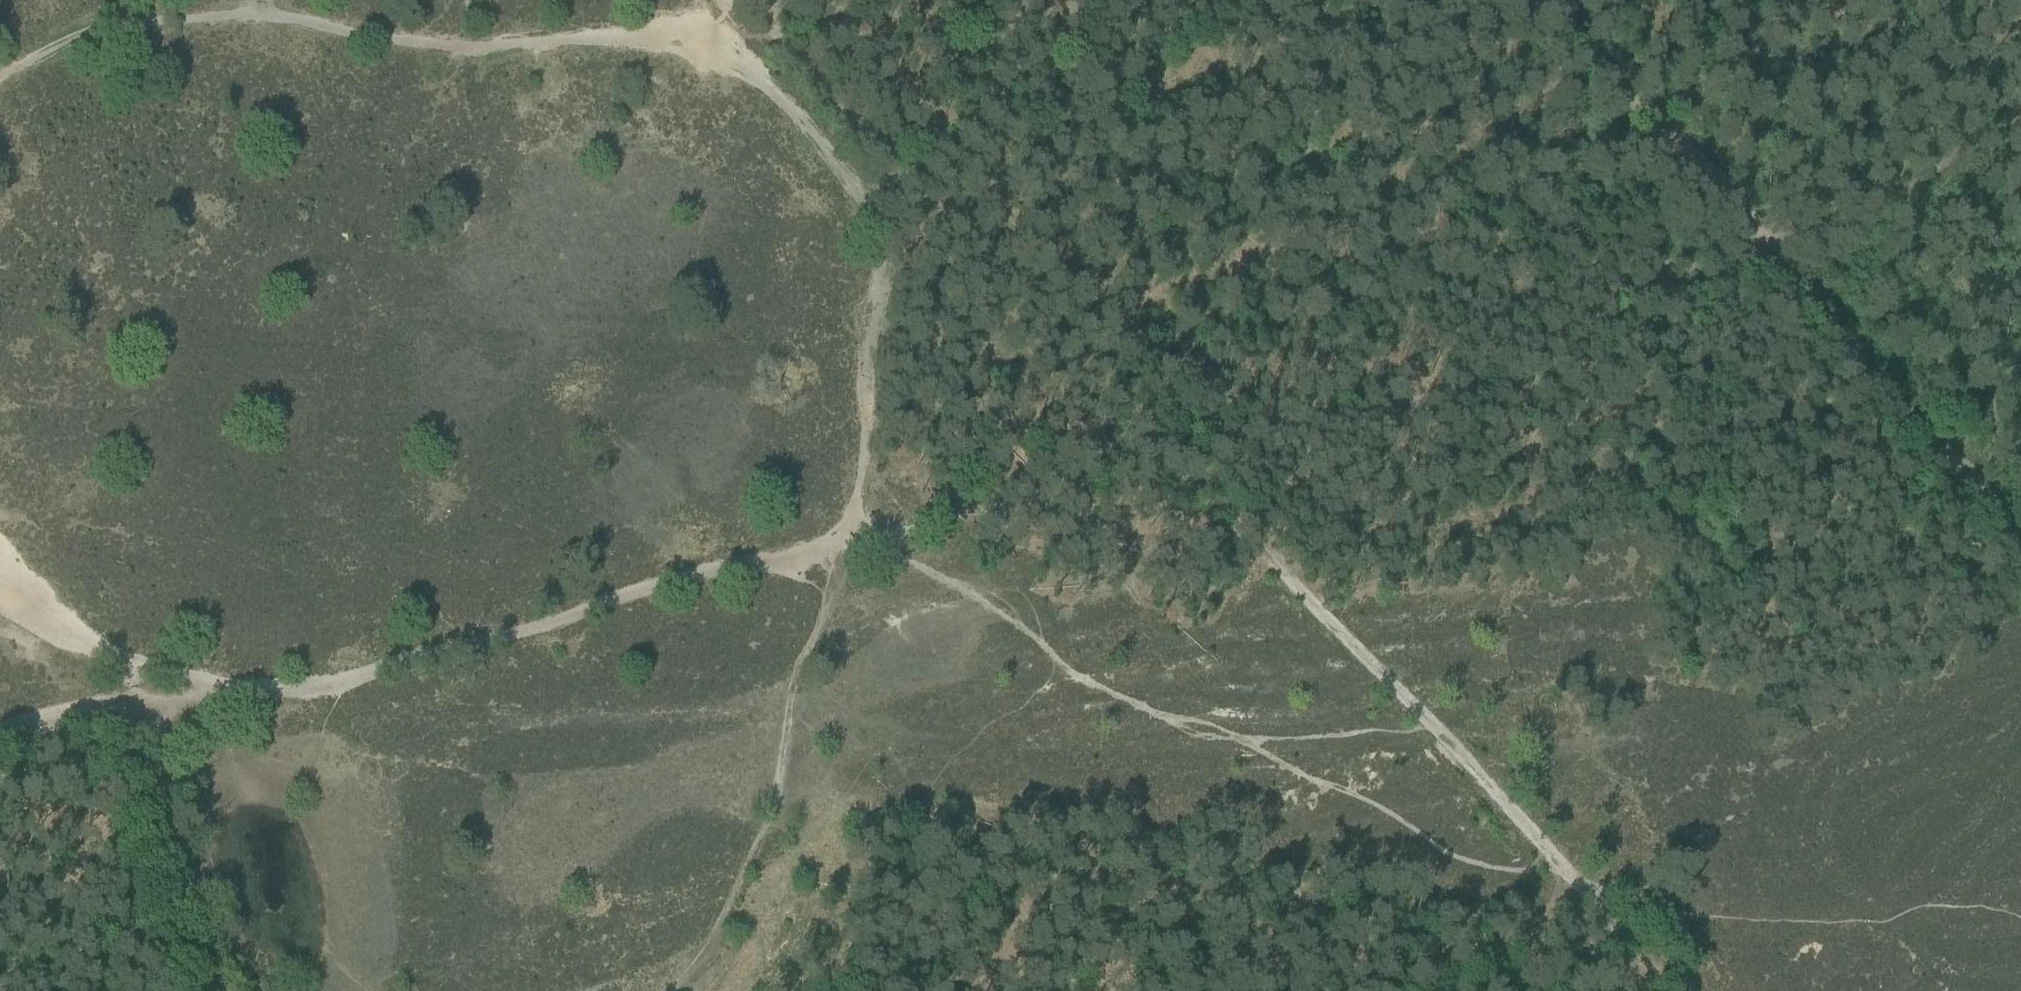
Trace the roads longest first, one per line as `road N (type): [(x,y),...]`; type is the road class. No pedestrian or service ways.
road 1 (track): [(1673,990),(1519,813),(741,0)]
road 2 (track): [(2020,549),(1769,259)]
road 3 (track): [(1769,259),(1543,0)]

